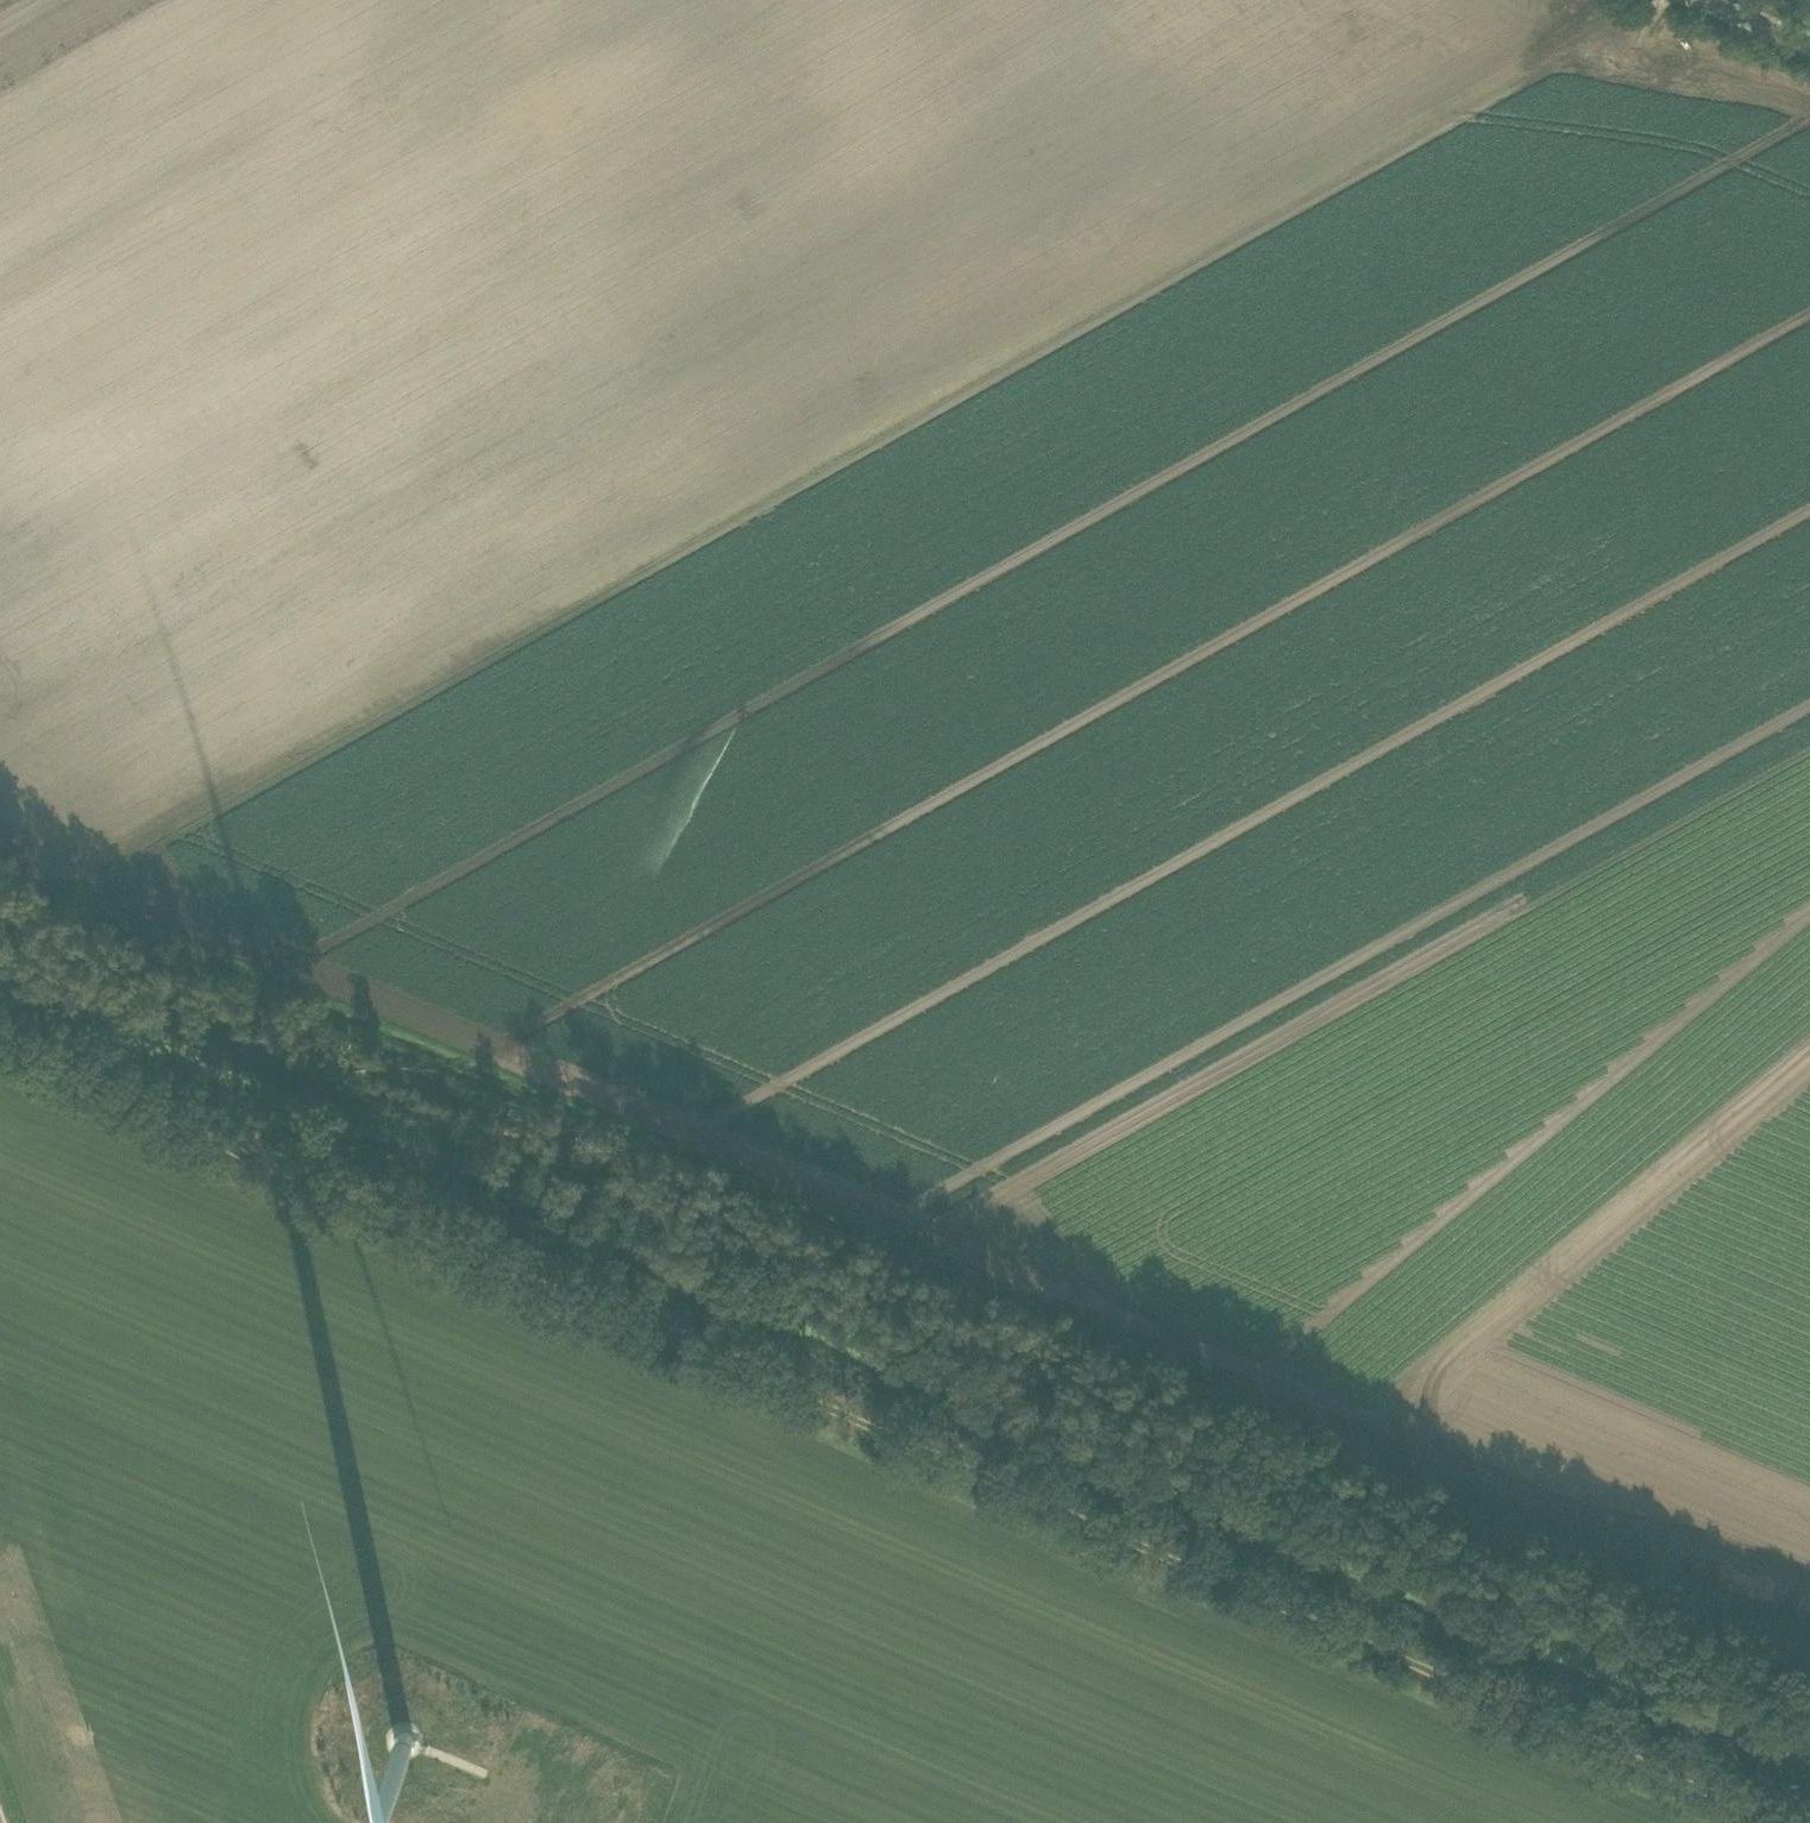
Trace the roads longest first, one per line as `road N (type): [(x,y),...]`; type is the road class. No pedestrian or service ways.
road 1 (track): [(1779,1822),(0,1044)]

